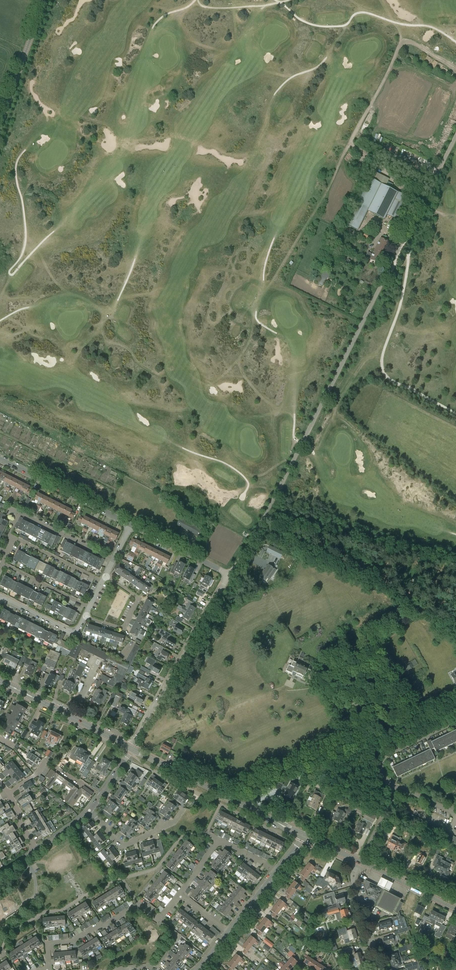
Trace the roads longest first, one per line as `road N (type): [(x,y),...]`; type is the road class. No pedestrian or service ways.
road 1 (track): [(314,453),(294,438),(291,416),(255,391),(239,360),(261,299),(393,62),(399,35),(380,0)]
road 2 (unclassified): [(230,574),(455,135)]
road 3 (track): [(455,413),(384,372),(408,258),(367,218)]
road 4 (residential): [(131,748),(230,574)]
road 5 (secondary): [(305,837),(131,748)]
road 6 (track): [(455,42),(432,27),(366,13),(319,26),(276,0)]
road 7 (track): [(288,0),(168,13),(143,50)]
road 8 (secondary): [(131,748),(0,681)]
road 9 (residential): [(0,459),(131,525)]
road 10 (residential): [(47,969),(51,944),(72,942),(132,909),(158,921)]
road 11 (secondary): [(0,123),(45,0)]
road 12 (track): [(455,217),(410,196),(349,144)]
road 13 (residential): [(183,809),(174,822),(125,845),(89,811)]
road 14 (residential): [(455,722),(384,757),(382,775),(399,787)]

